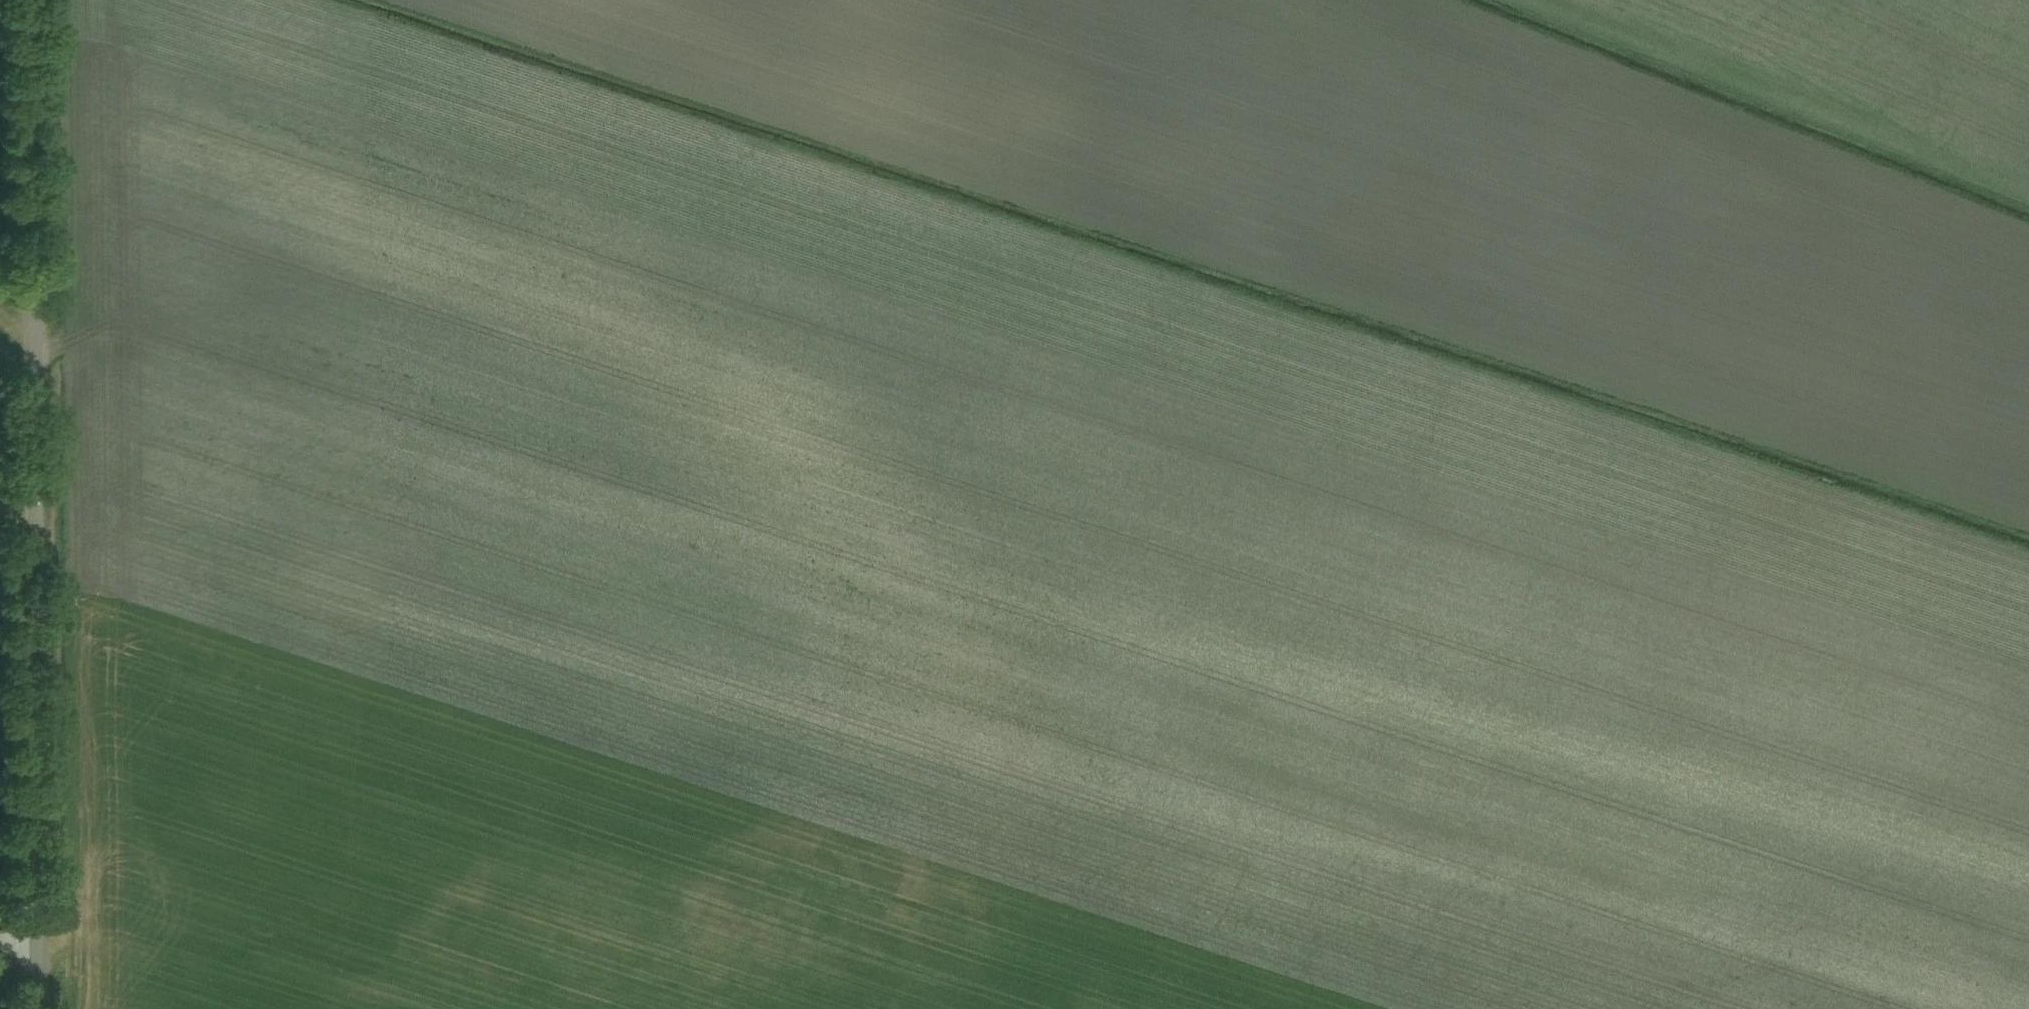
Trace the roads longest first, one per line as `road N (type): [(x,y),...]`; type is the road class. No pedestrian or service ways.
road 1 (unclassified): [(38,1008),(36,0)]

